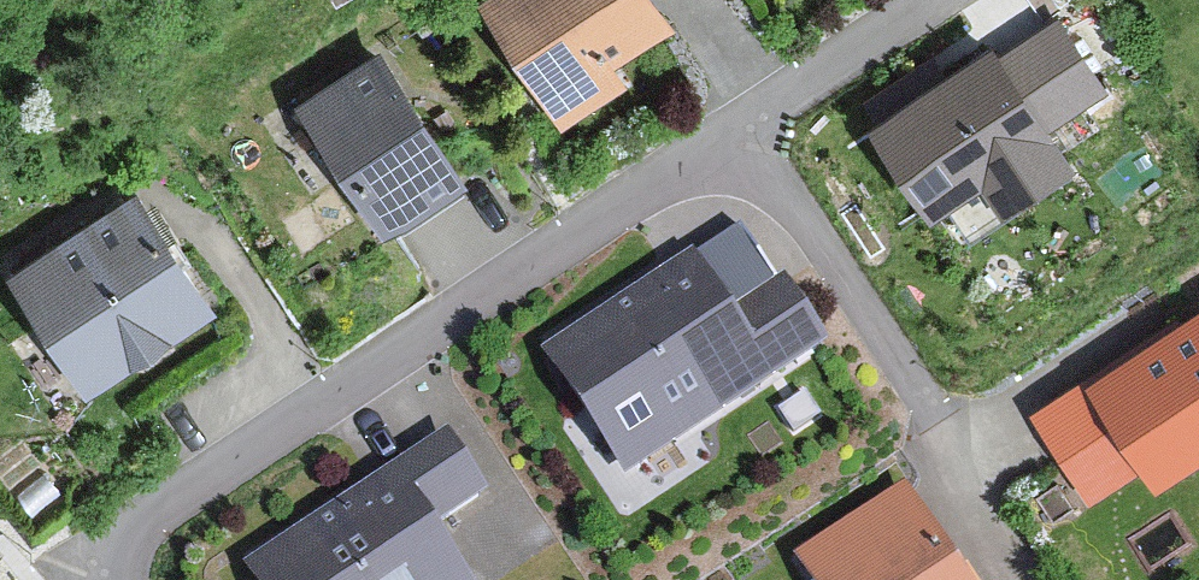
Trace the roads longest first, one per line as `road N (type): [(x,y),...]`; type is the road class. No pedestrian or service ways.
road 1 (residential): [(122,579),(162,517),(940,0)]

